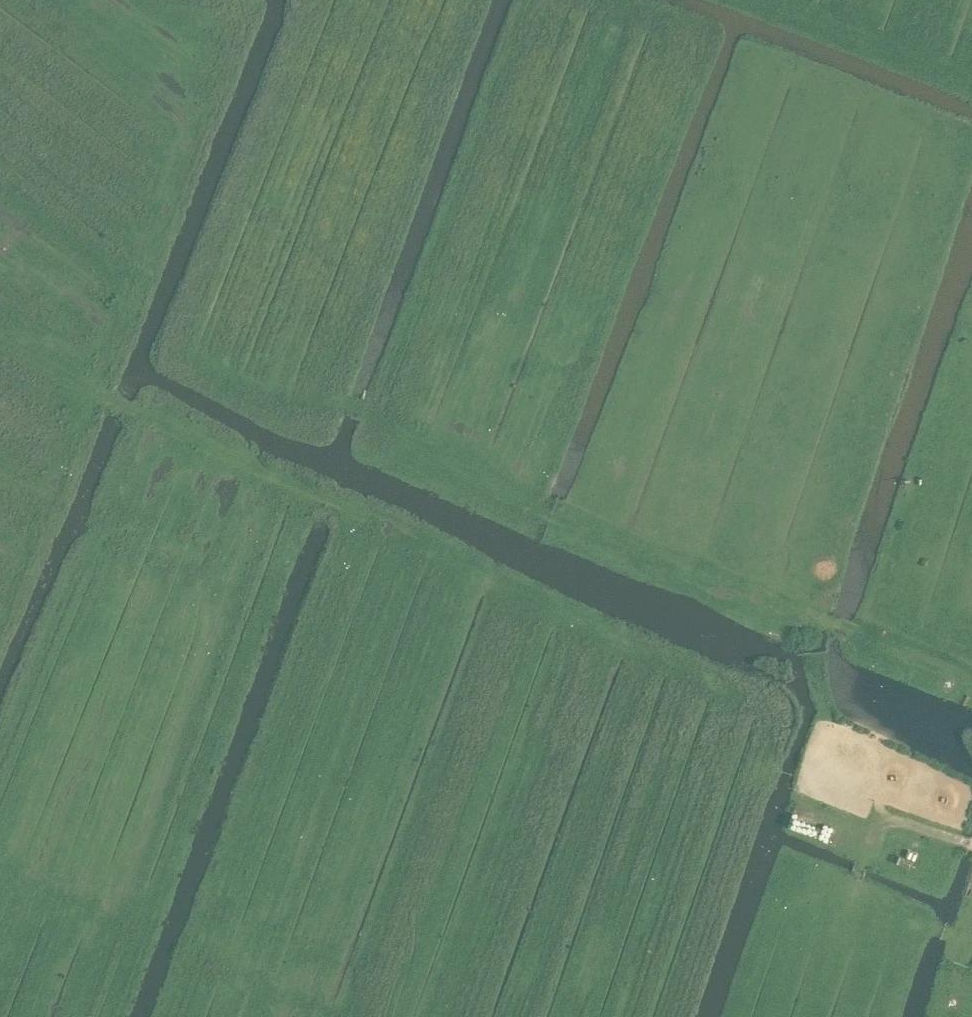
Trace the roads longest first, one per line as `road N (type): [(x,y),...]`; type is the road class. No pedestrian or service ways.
road 1 (track): [(245,455),(0,329)]

